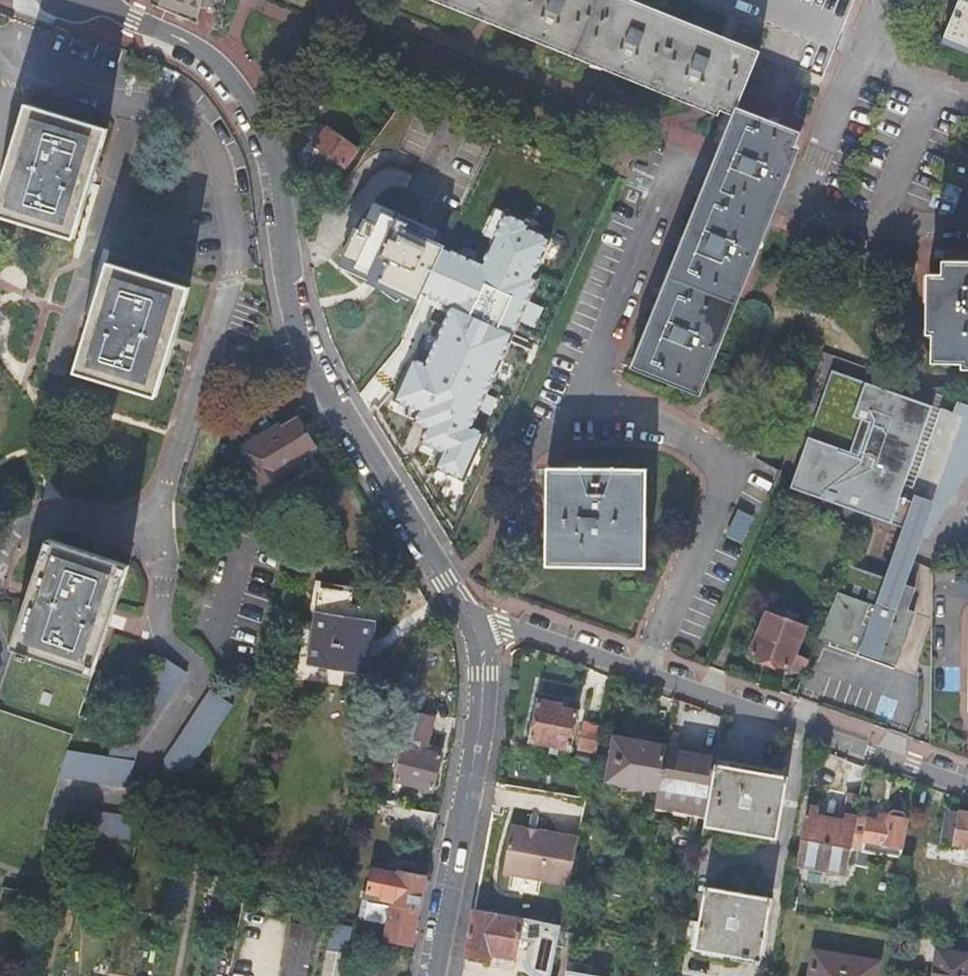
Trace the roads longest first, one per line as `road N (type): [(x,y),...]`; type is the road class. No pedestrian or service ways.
road 1 (residential): [(76,6),(134,18),(200,47),(227,70),(267,139),(307,356),(468,620)]
road 2 (residential): [(468,620),(967,783)]
road 3 (residential): [(468,620),(484,674),(483,713),(438,975)]
road 4 (residential): [(677,157),(795,203)]

